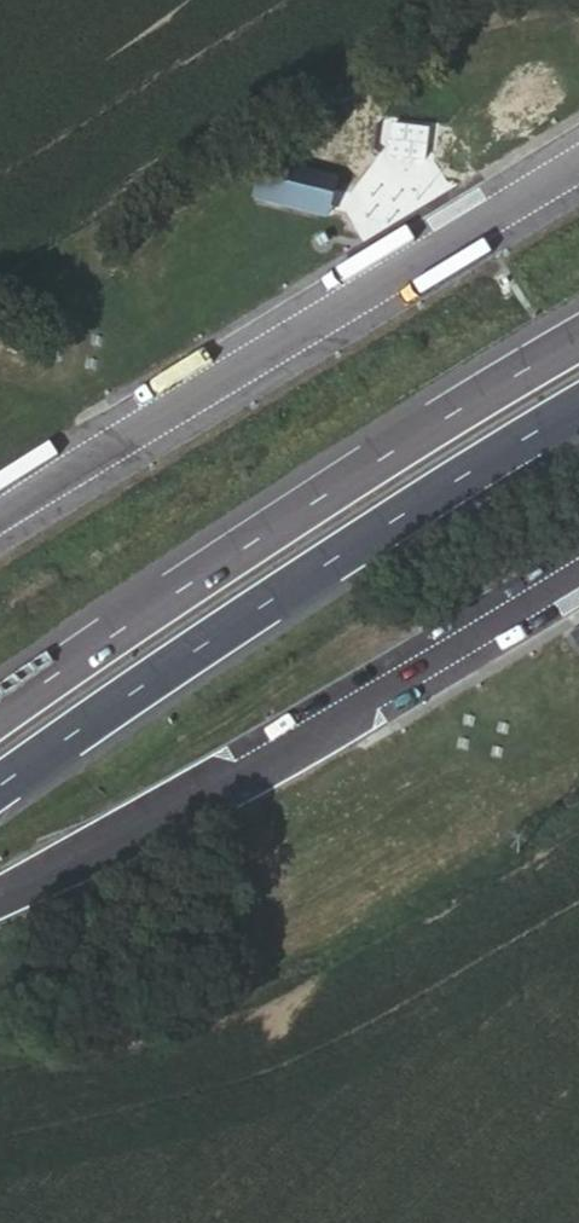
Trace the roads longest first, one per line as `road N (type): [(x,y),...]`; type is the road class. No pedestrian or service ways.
road 1 (motorway): [(0,796),(217,642),(578,413)]
road 2 (motorway): [(578,343),(178,590),(0,714)]

